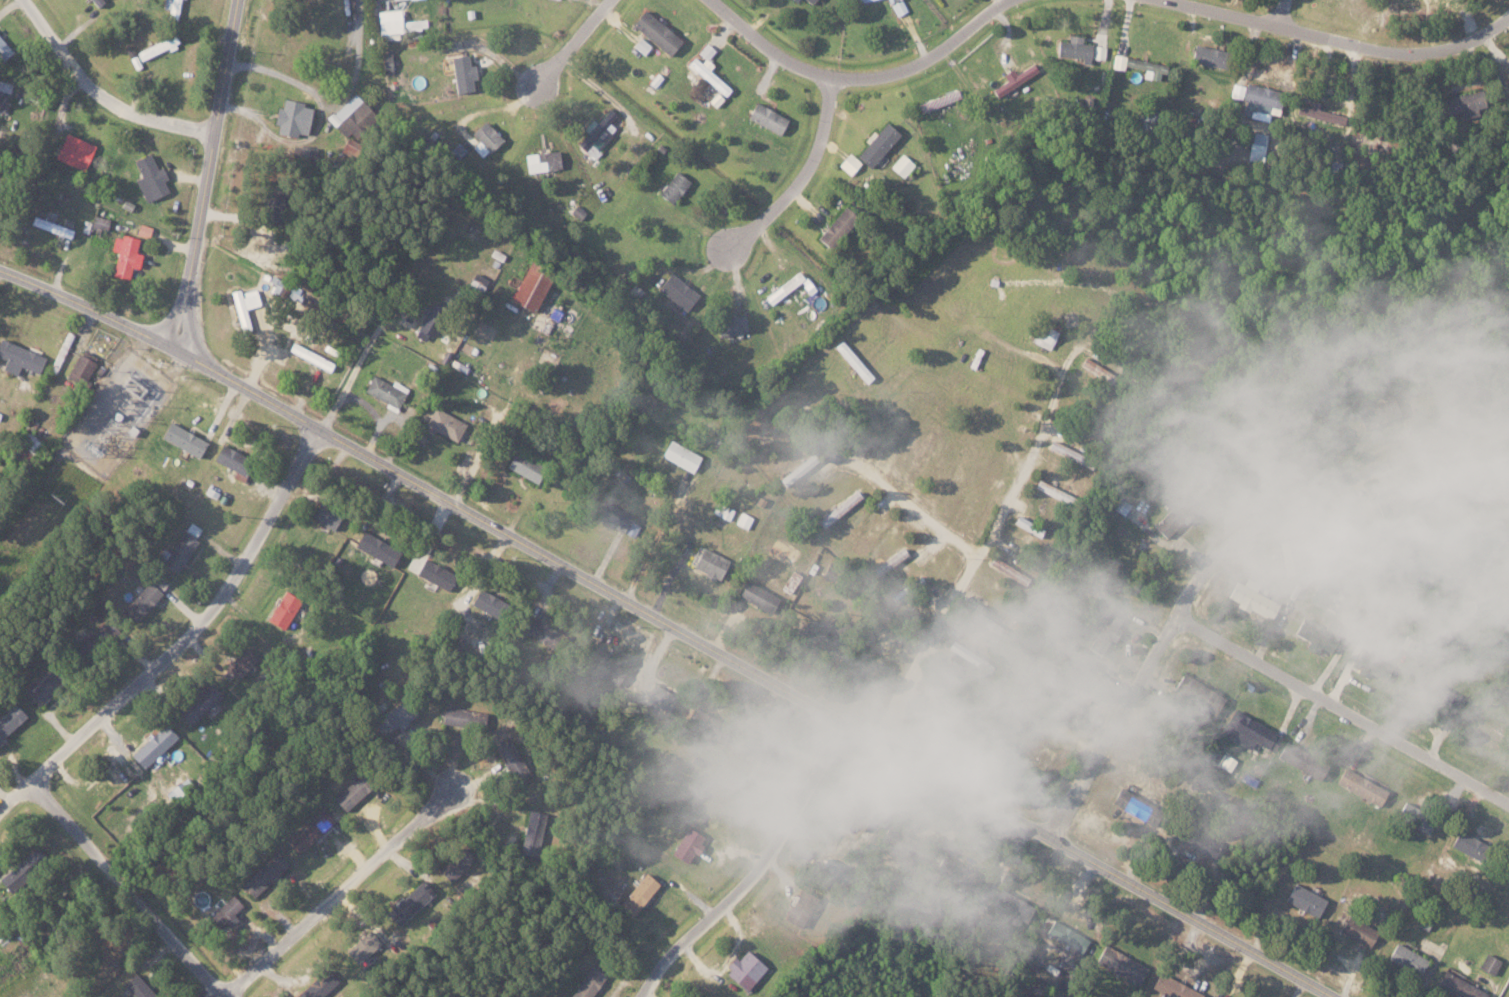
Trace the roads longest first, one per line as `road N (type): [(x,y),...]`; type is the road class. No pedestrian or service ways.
road 1 (residential): [(182,346),(1338,996)]
road 2 (residential): [(1051,839),(1209,564),(1230,542),(1508,420)]
road 3 (residential): [(321,429),(219,603),(35,783)]
road 4 (residential): [(879,743),(1084,345)]
road 5 (residential): [(1179,614),(1508,804)]
road 6 (residential): [(182,346),(242,0)]
road 7 (residential): [(1173,0),(1412,55),(1479,40),(1508,17)]
road 8 (residential): [(716,0),(781,54),(834,80),(896,74),(942,51),(1008,0)]
road 9 (residential): [(847,726),(760,867),(666,963),(645,996)]
road 10 (residential): [(226,996),(455,791)]
road 11 (residential): [(226,996),(35,783)]
road 12 (residential): [(215,136),(109,104),(23,0)]
road 13 (residential): [(834,80),(821,141),(794,191),(728,249)]
road 14 (residential): [(0,271),(182,346)]
road 15 (residential): [(981,553),(834,450)]

